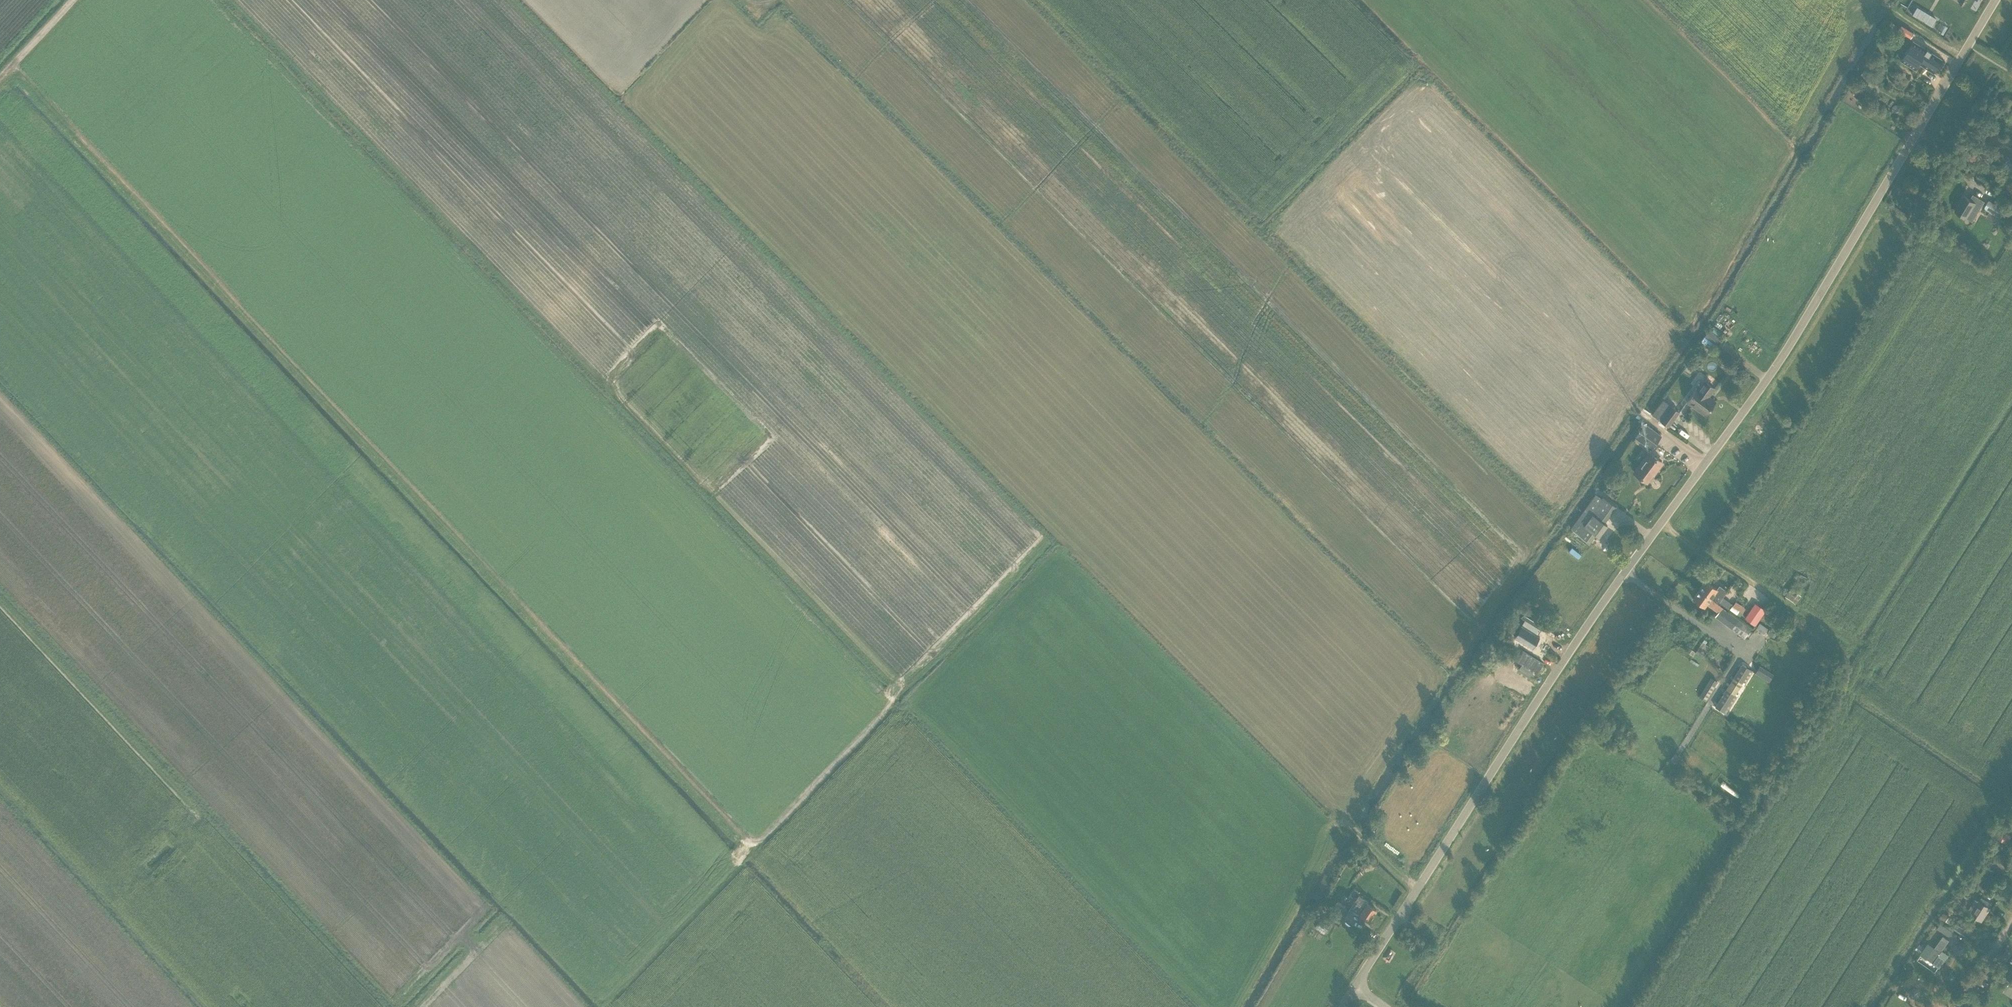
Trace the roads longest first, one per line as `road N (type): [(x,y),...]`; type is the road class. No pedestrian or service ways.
road 1 (unclassified): [(1360,988),(1534,713),(1846,253),(1995,0)]

